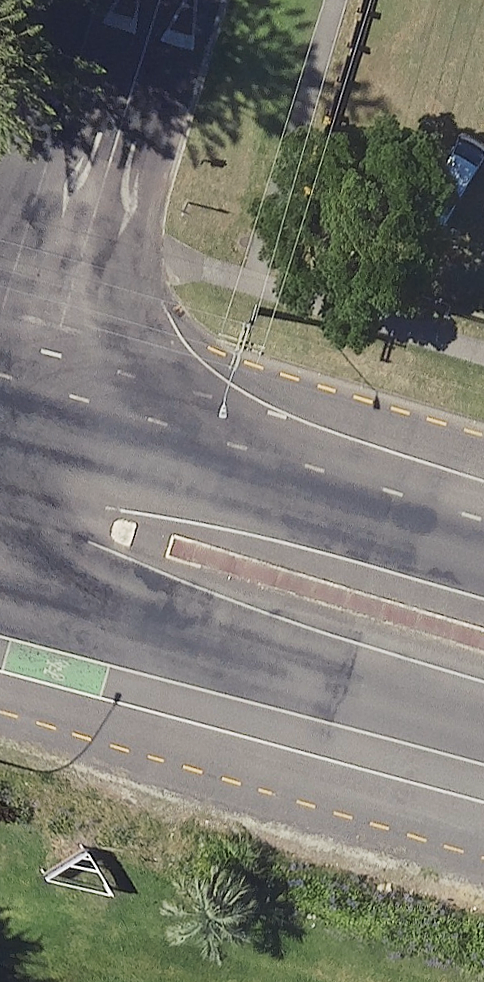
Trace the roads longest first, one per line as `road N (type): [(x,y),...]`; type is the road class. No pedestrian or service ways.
road 1 (secondary): [(483,725),(0,579)]
road 2 (secondary): [(0,418),(483,564)]
road 3 (unclassified): [(97,0),(0,325)]

